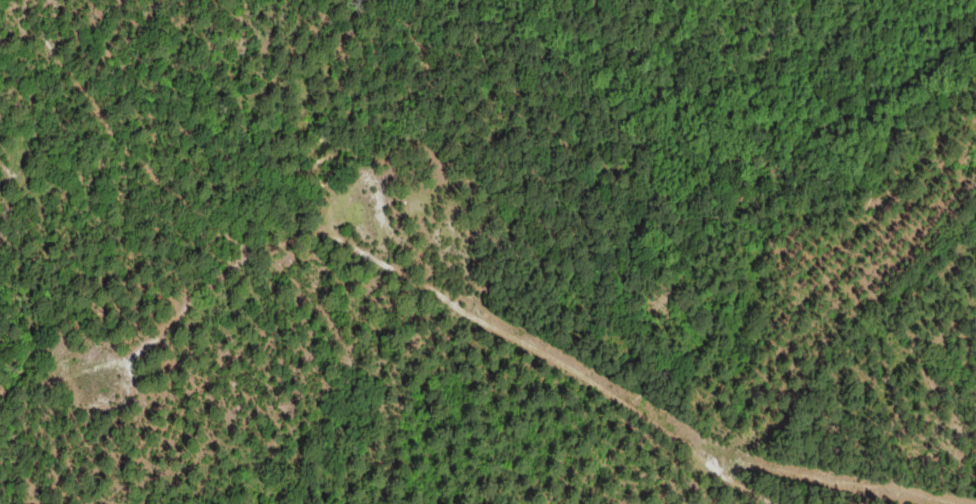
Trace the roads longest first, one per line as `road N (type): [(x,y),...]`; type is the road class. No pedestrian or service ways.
road 1 (track): [(727,477),(653,421),(414,281),(309,235),(255,250),(149,347),(0,392)]
road 2 (track): [(255,250),(124,146),(34,26),(24,0)]

